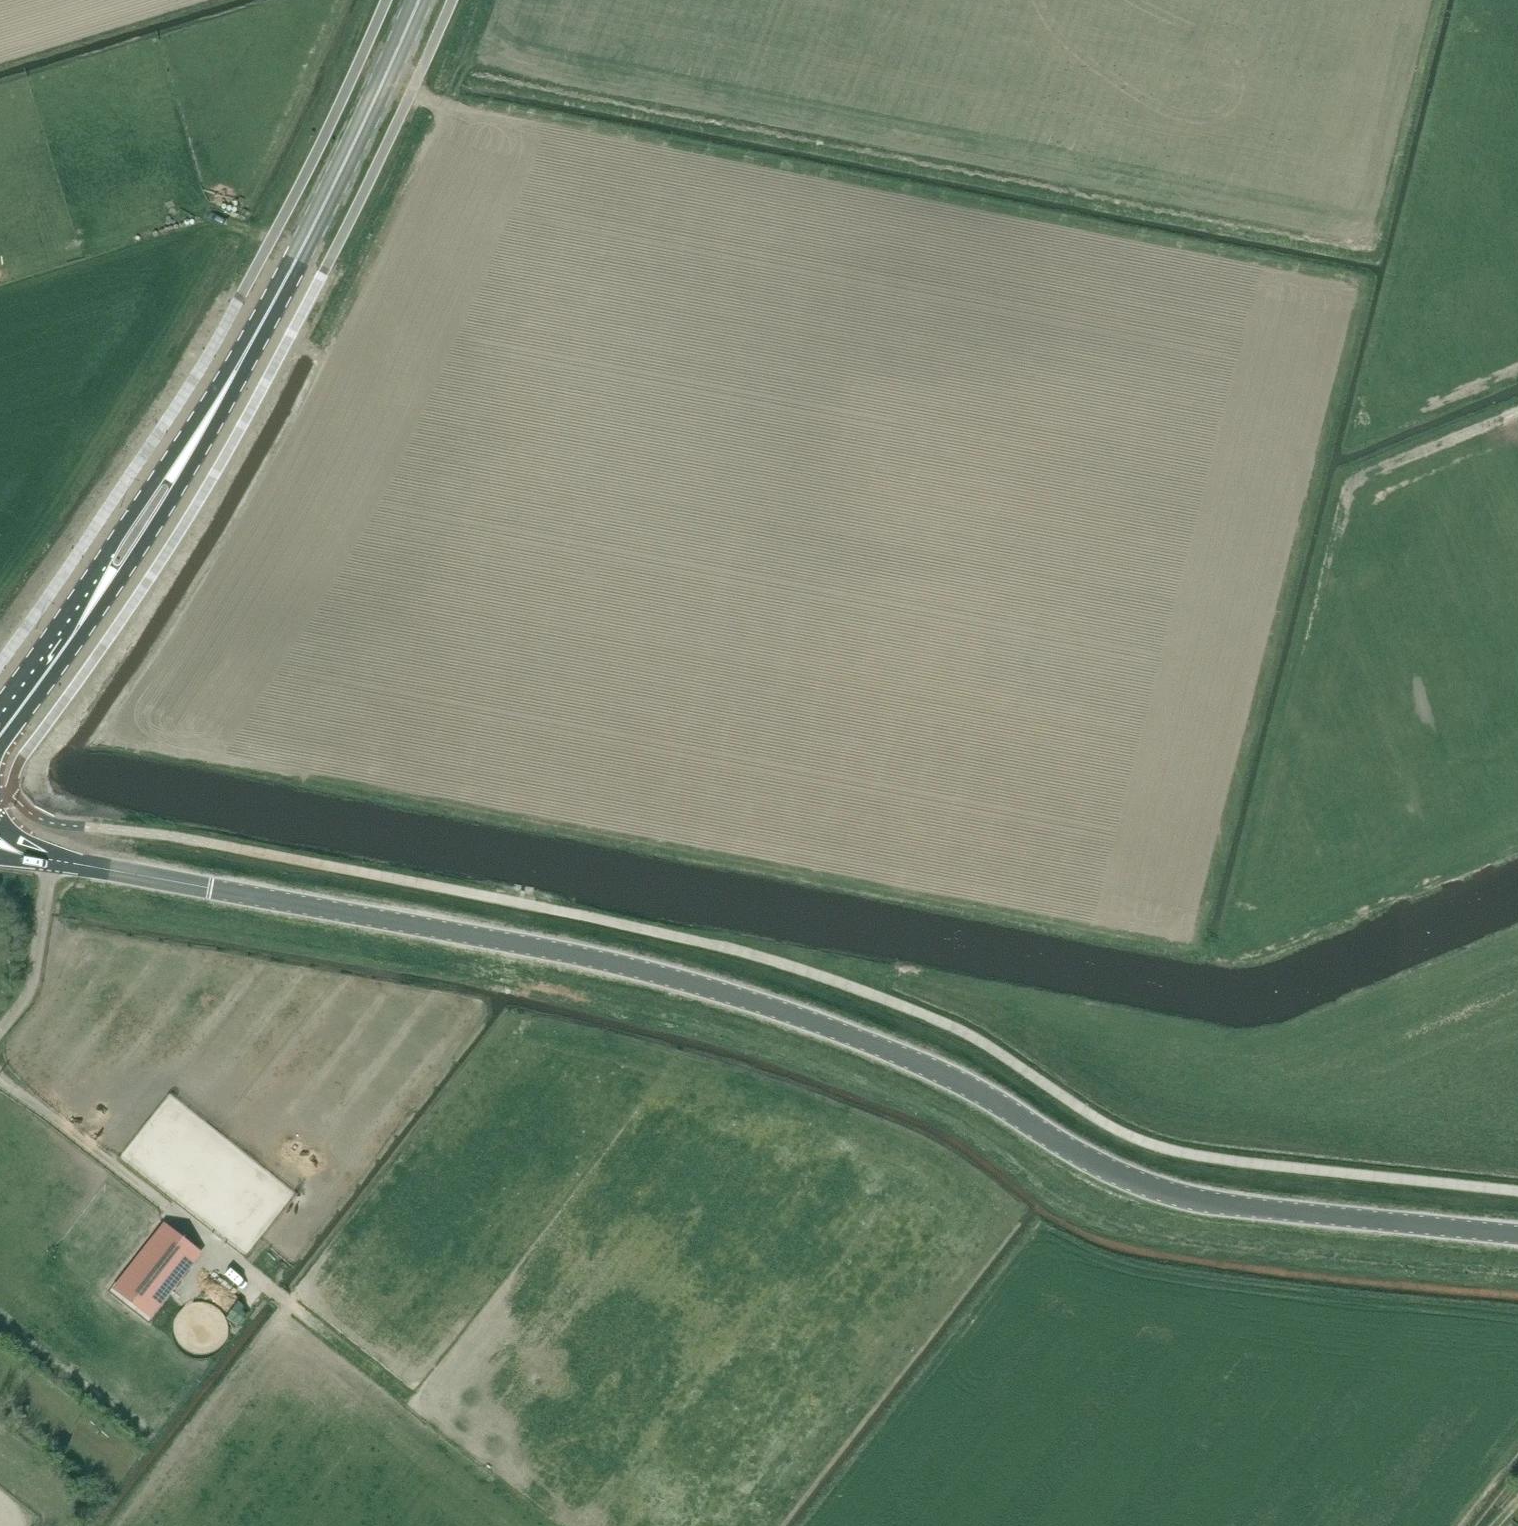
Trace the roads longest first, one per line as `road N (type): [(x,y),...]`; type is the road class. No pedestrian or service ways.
road 1 (tertiary): [(51,861),(576,954),(701,985),(925,1064),(1098,1170),(1161,1195),(1517,1235)]
road 2 (secondary): [(0,727),(81,621),(247,357),(422,0)]

